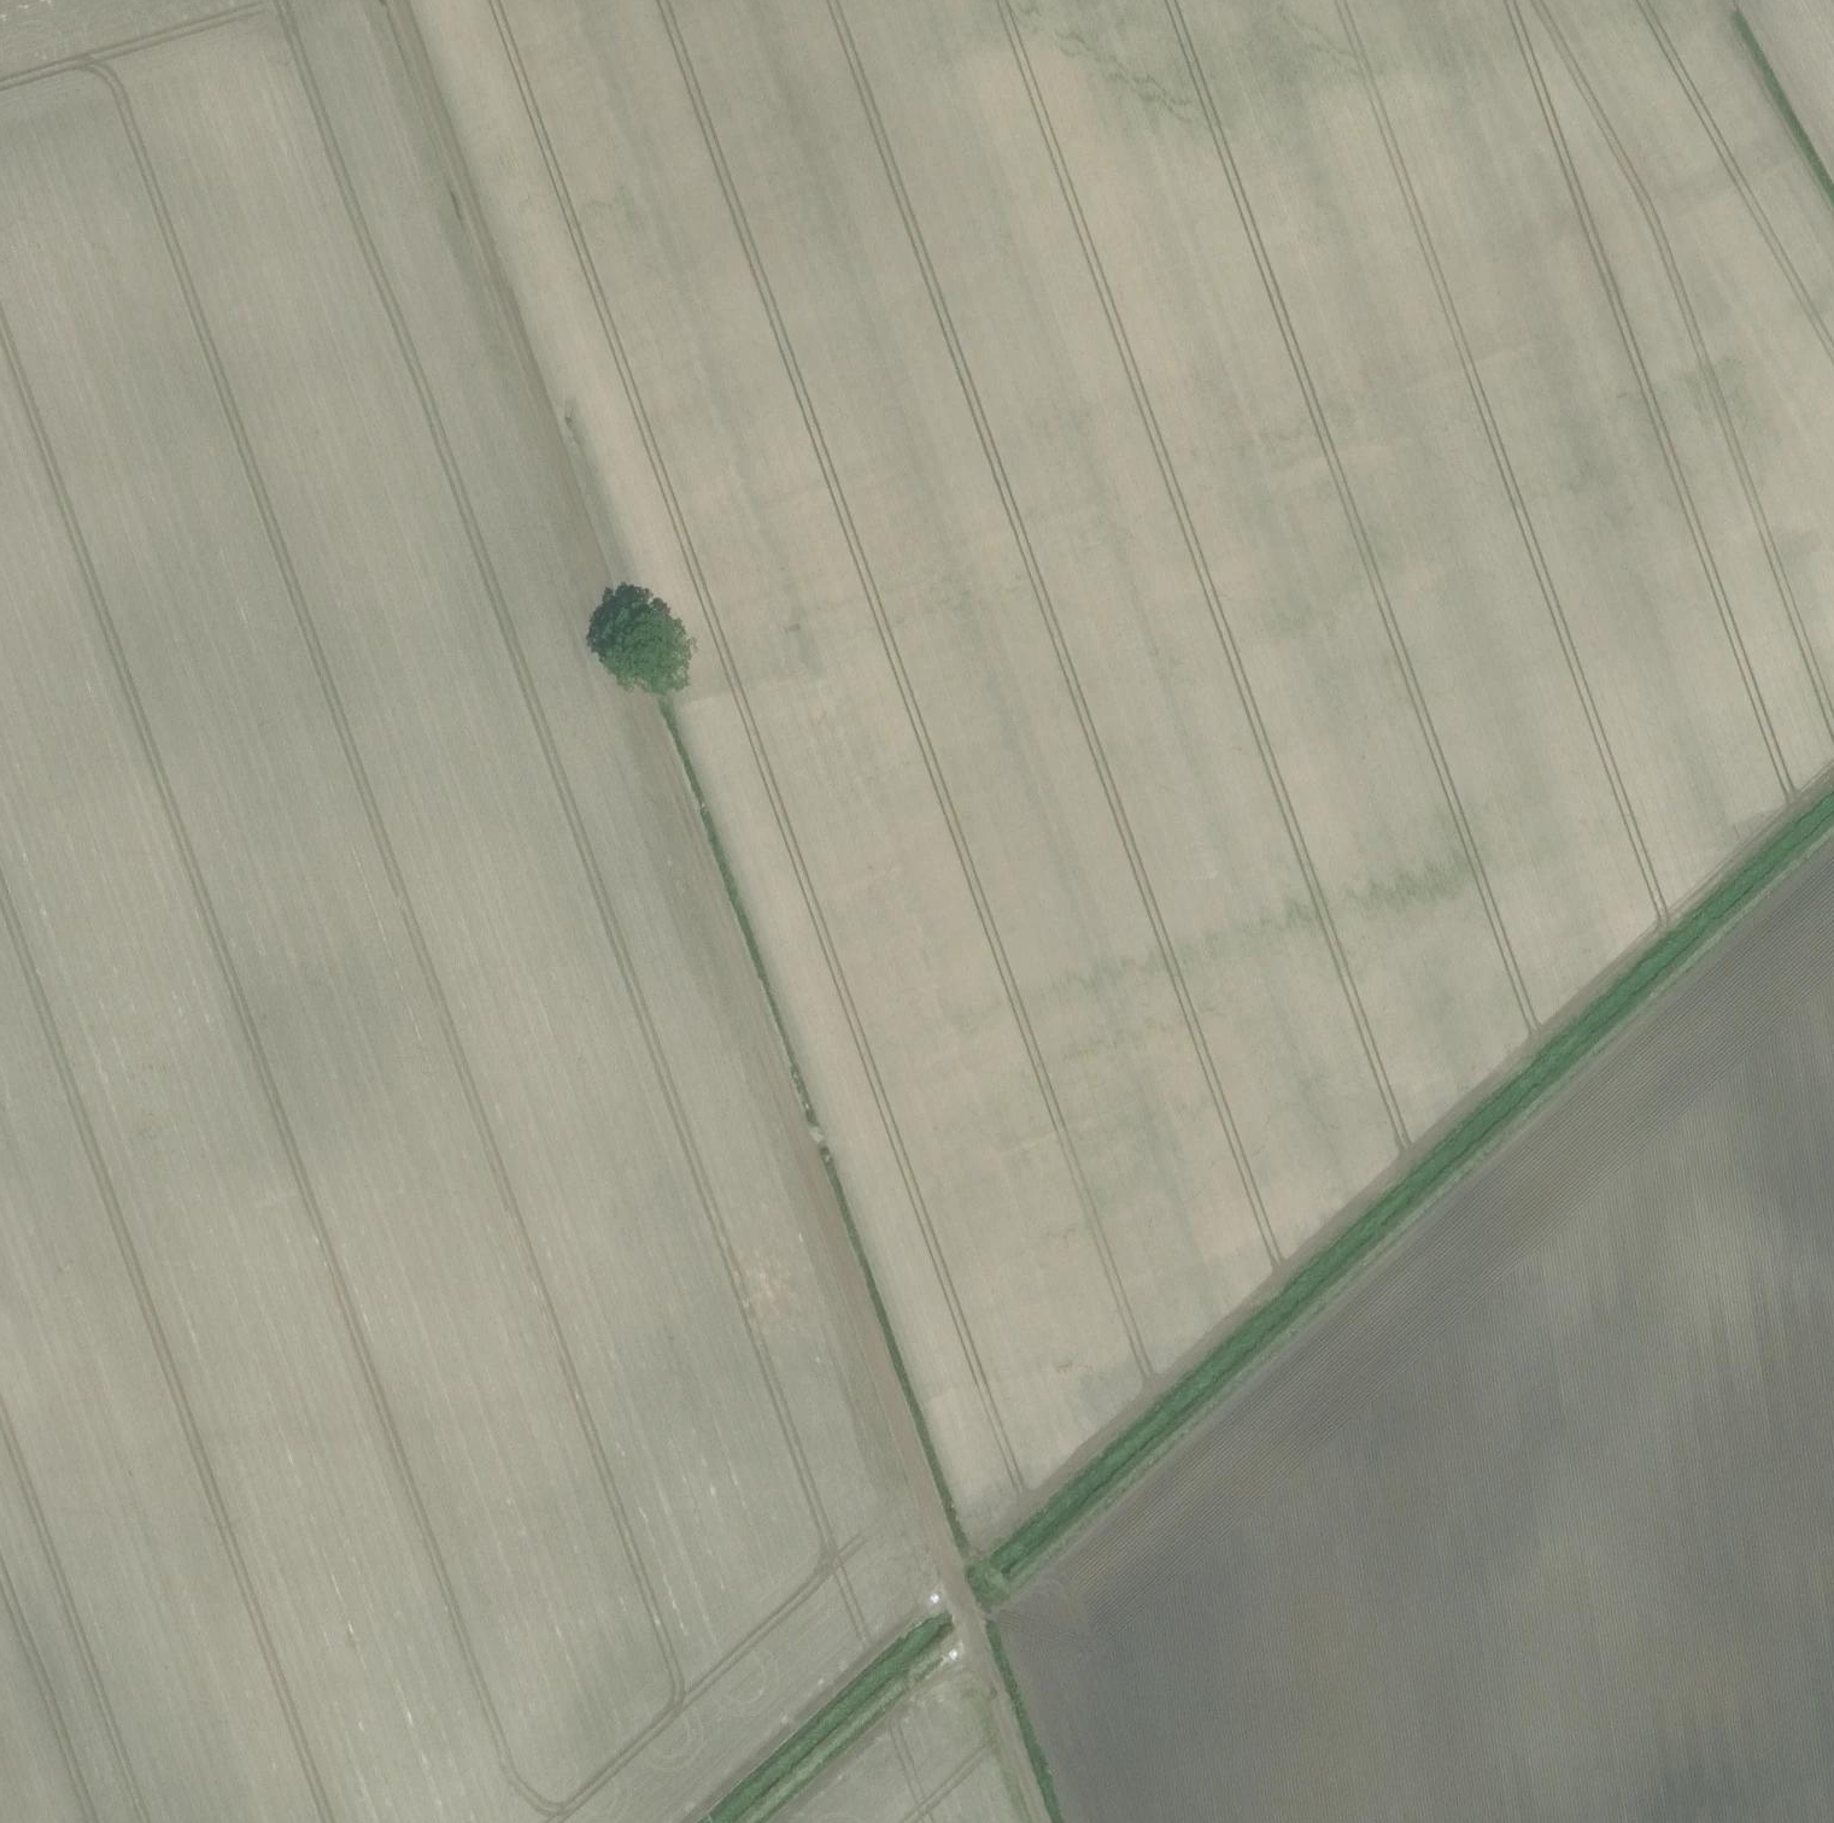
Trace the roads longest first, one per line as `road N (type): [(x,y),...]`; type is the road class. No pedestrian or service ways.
road 1 (track): [(537,363),(1043,1822)]
road 2 (track): [(1752,0),(1833,151)]

